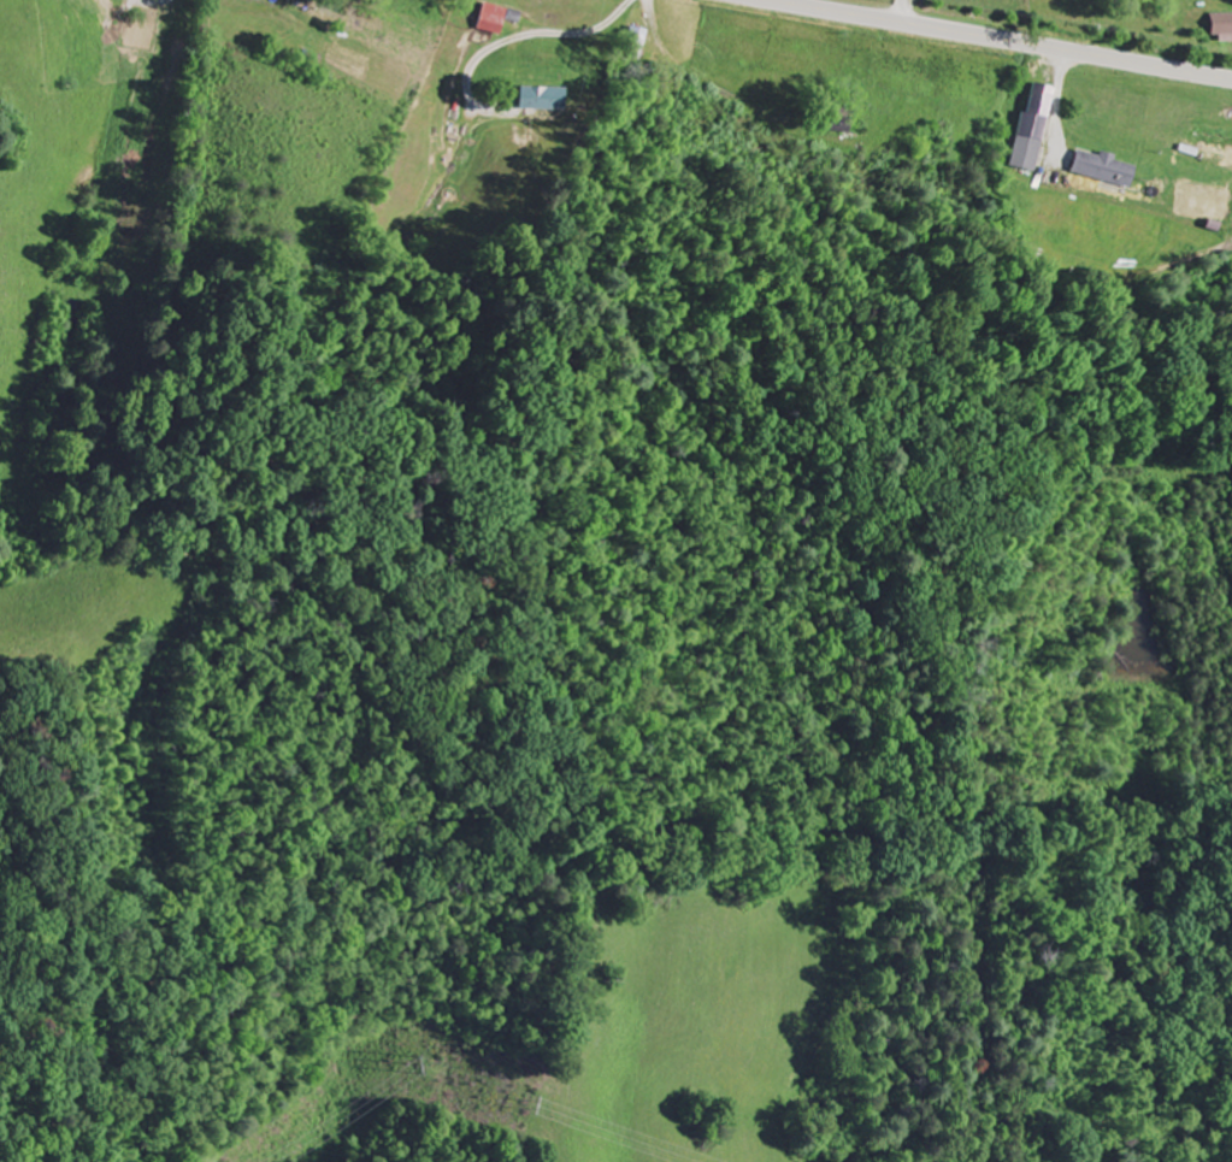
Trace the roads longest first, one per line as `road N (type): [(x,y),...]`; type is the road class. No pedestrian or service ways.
road 1 (secondary): [(1231,78),(772,0)]

